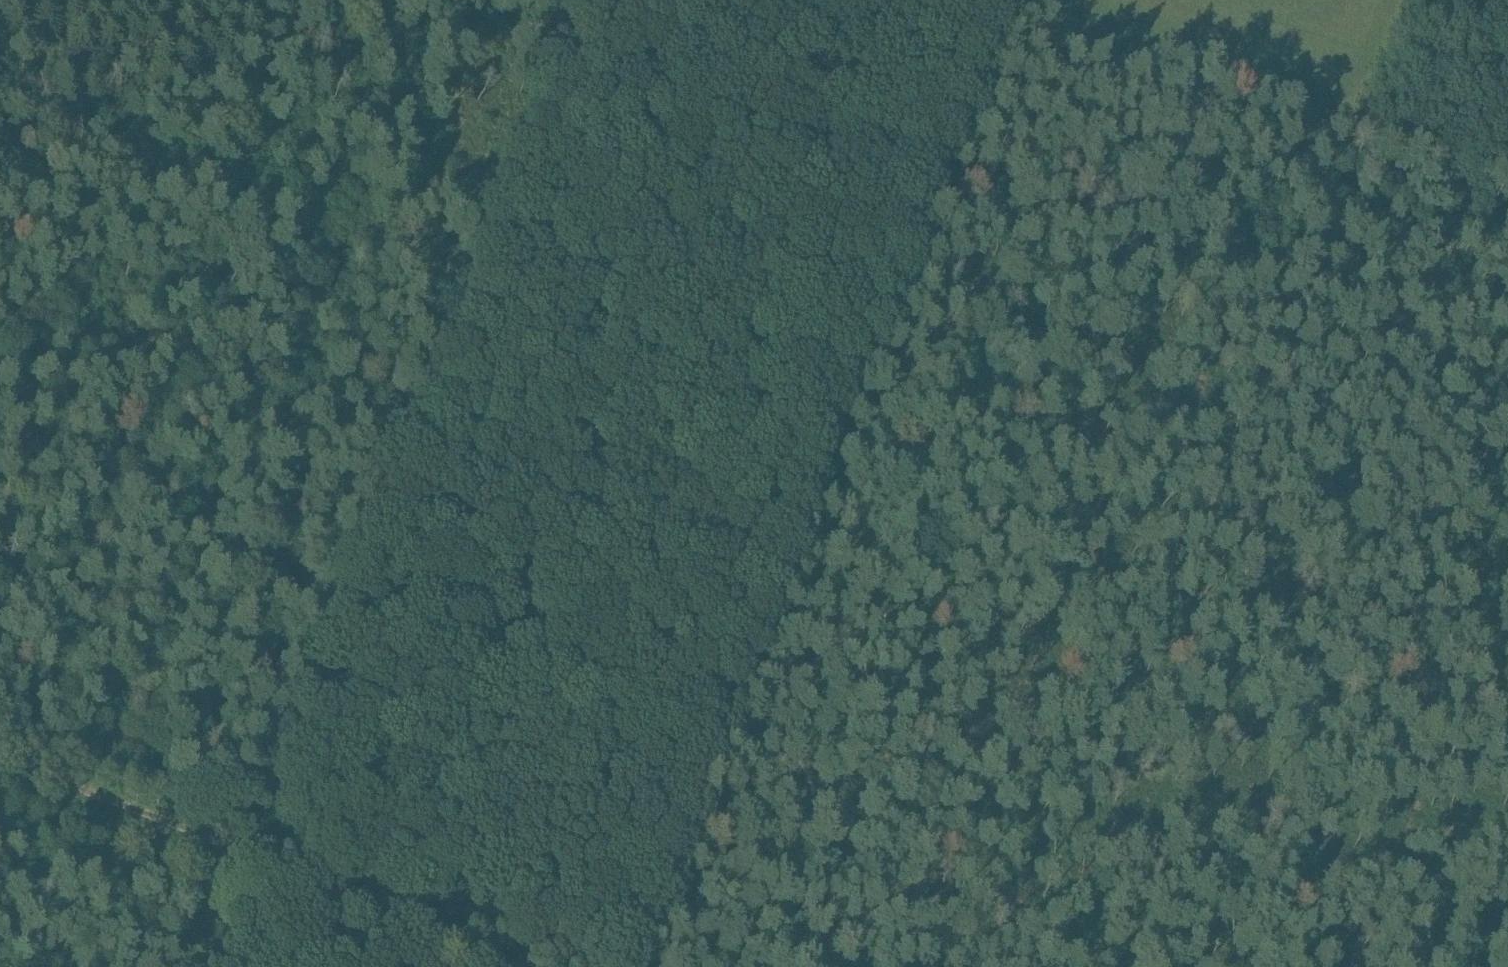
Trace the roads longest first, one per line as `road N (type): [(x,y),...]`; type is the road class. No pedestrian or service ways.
road 1 (track): [(235,854),(584,0)]
road 2 (track): [(547,966),(235,854)]
road 3 (track): [(235,854),(0,765)]
road 4 (track): [(188,966),(235,854)]

